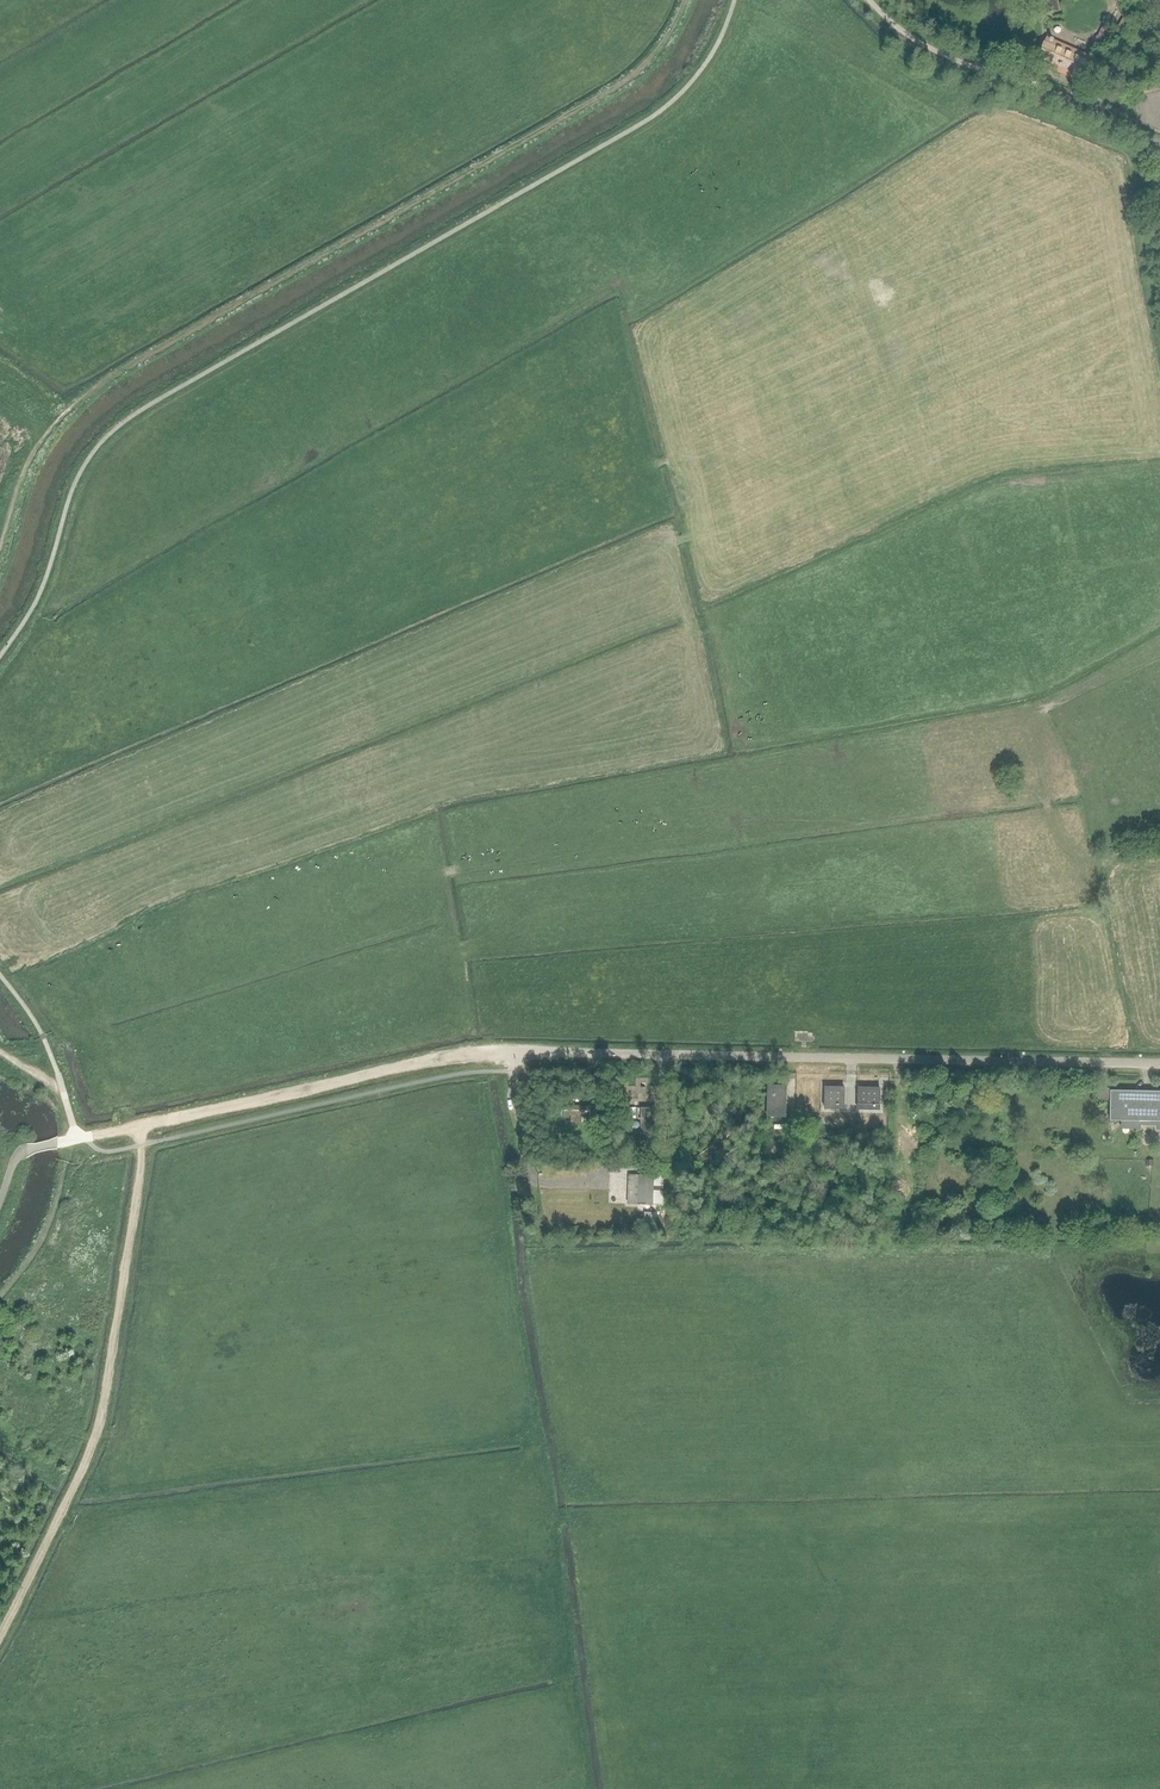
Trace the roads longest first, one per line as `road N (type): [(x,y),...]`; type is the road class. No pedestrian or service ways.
road 1 (track): [(46,434),(131,366),(621,84),(653,58),(688,0)]
road 2 (unclassified): [(1159,1065),(499,1050)]
road 3 (track): [(0,1633),(99,1422),(141,1126)]
road 4 (track): [(499,1050),(141,1126)]
road 5 (unclassified): [(1159,142),(1107,118),(1096,103),(1140,41),(1151,0)]
road 6 (track): [(0,558),(46,434)]
road 7 (track): [(516,1051),(529,1166),(537,1167)]

